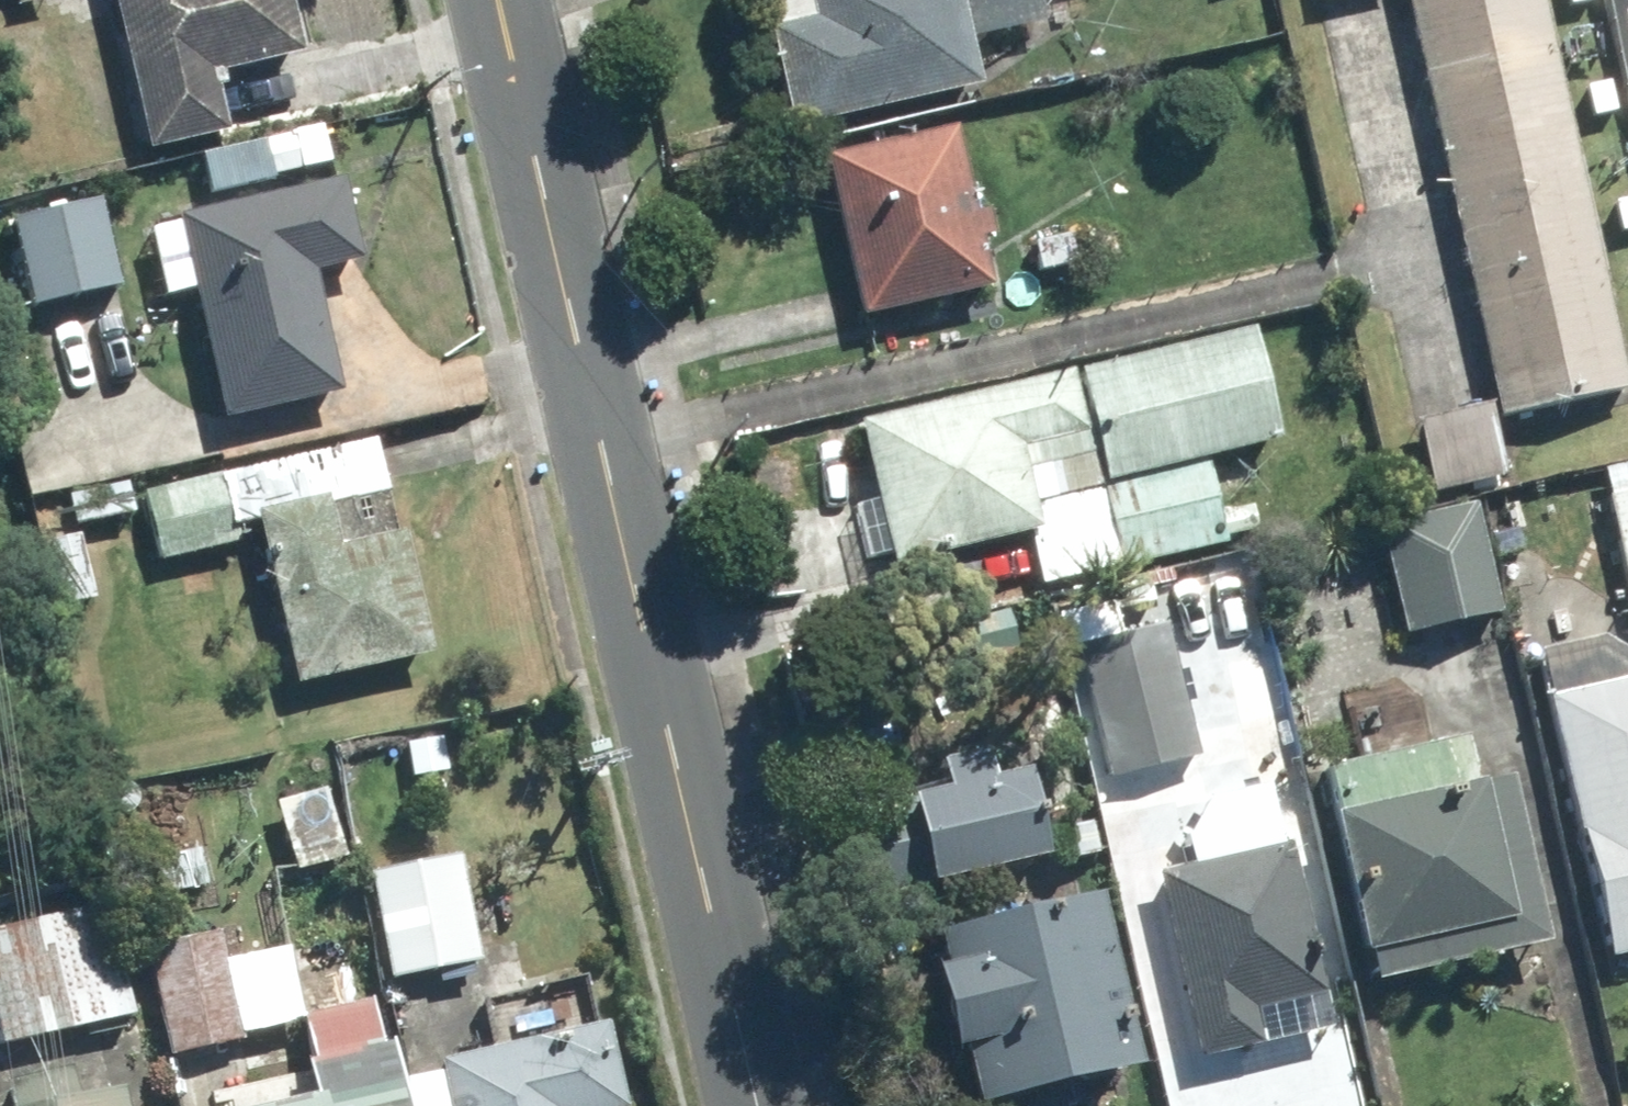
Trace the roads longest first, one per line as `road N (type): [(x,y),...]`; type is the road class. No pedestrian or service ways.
road 1 (tertiary): [(496,0),(744,1105)]

